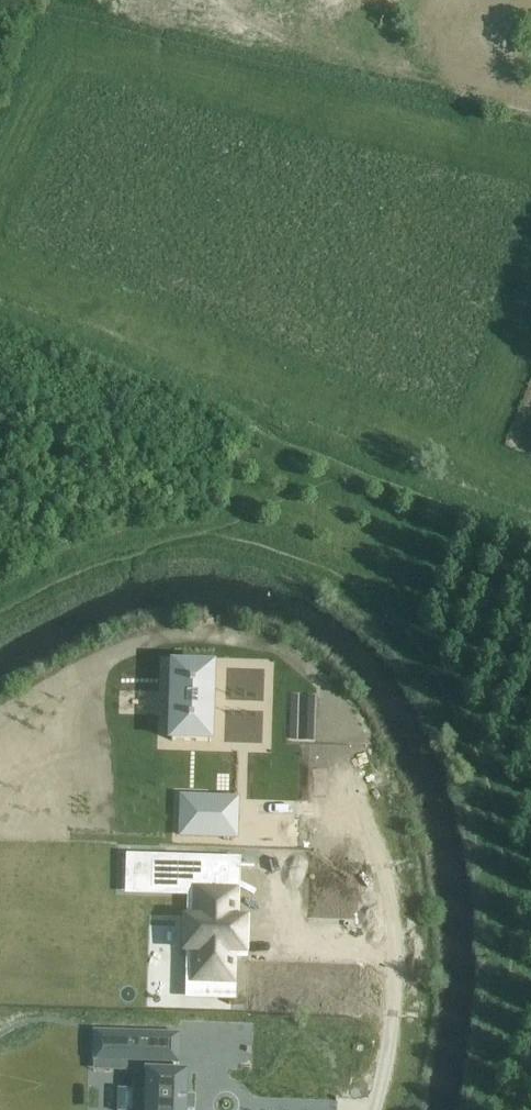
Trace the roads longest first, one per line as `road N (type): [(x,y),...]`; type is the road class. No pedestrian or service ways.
road 1 (unclassified): [(354,779),(392,916),(392,1025),(373,1109)]

